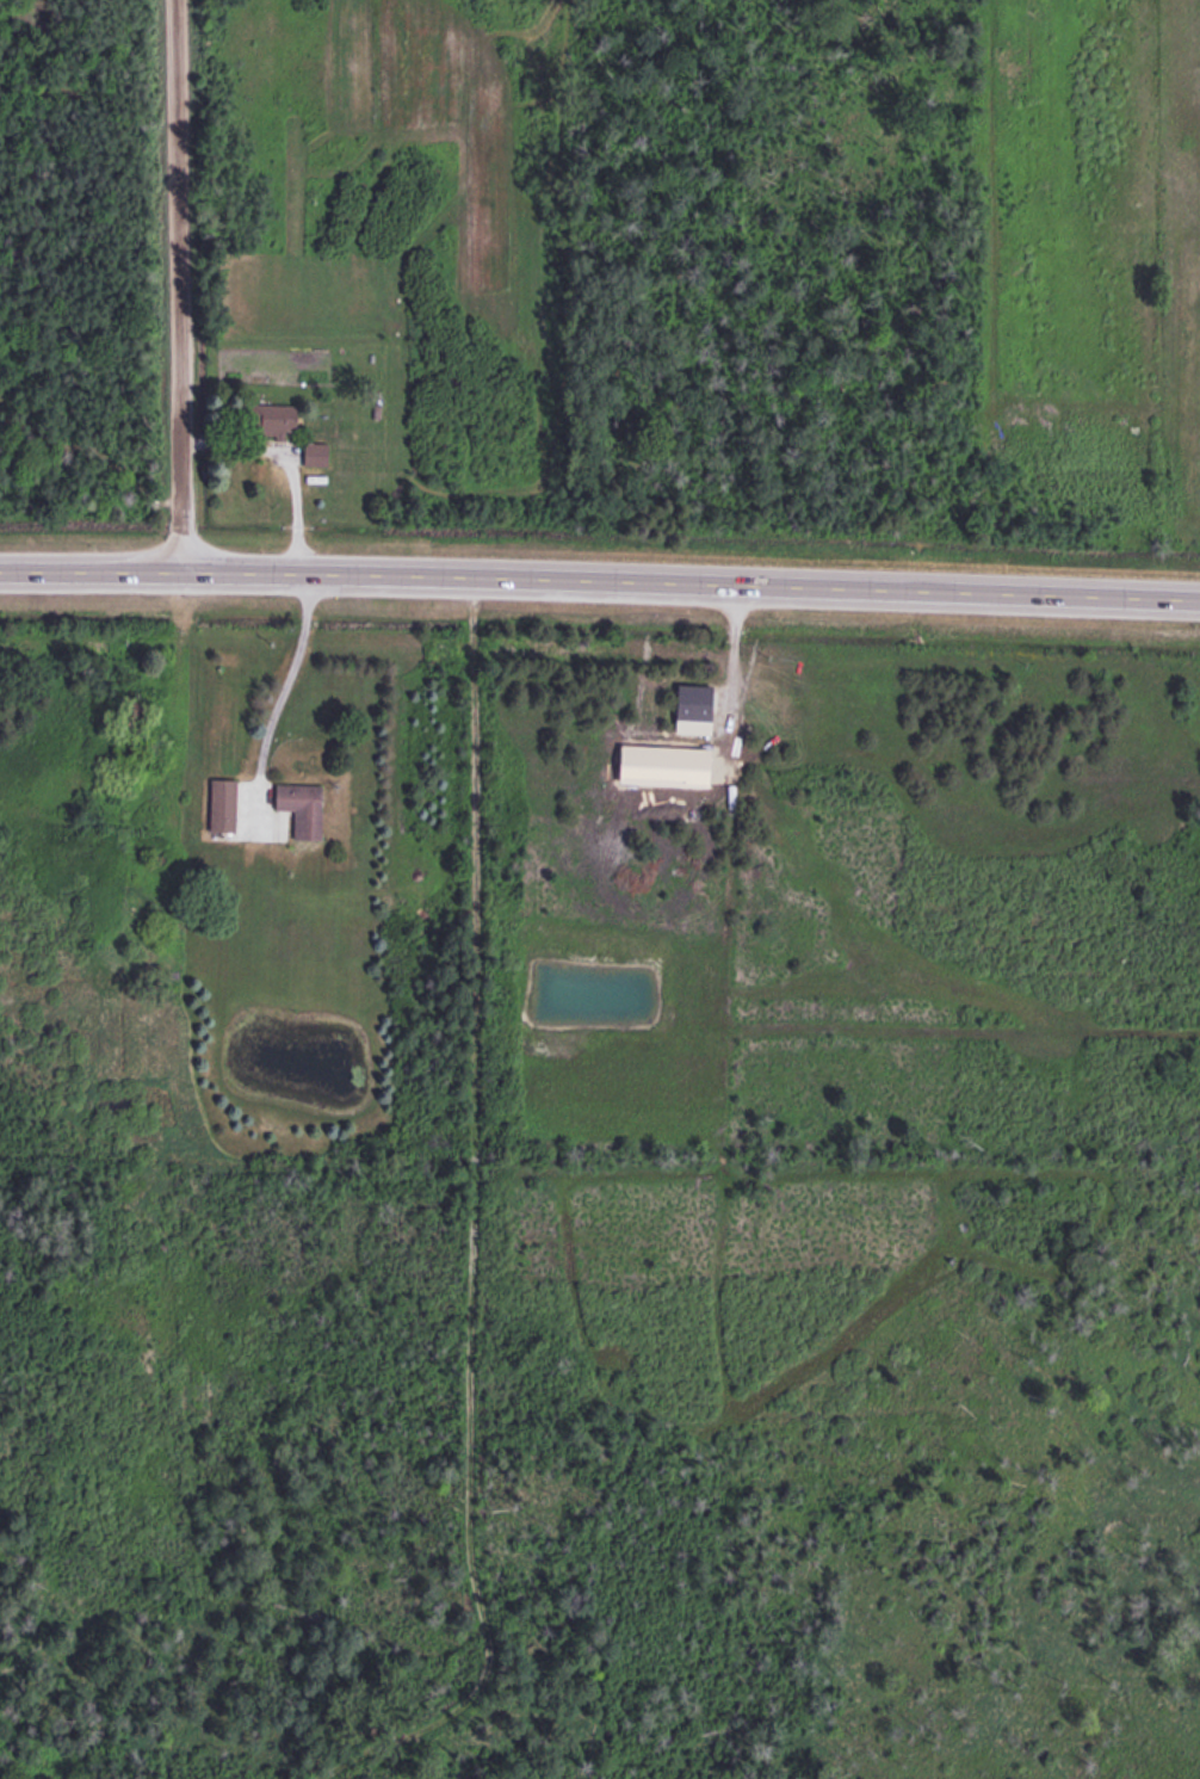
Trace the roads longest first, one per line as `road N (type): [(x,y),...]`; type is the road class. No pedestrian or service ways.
road 1 (track): [(367,1778),(429,1705),(456,1346),(477,776),(472,573)]
road 2 (primary): [(0,568),(364,569),(1199,594)]
road 3 (residential): [(180,567),(173,0)]

